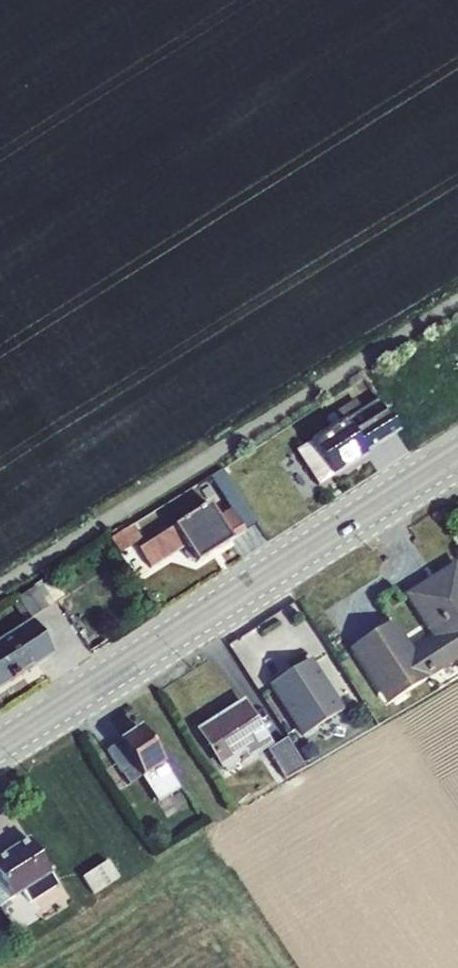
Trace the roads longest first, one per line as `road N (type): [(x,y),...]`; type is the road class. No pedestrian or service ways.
road 1 (secondary): [(0,744),(457,453)]

